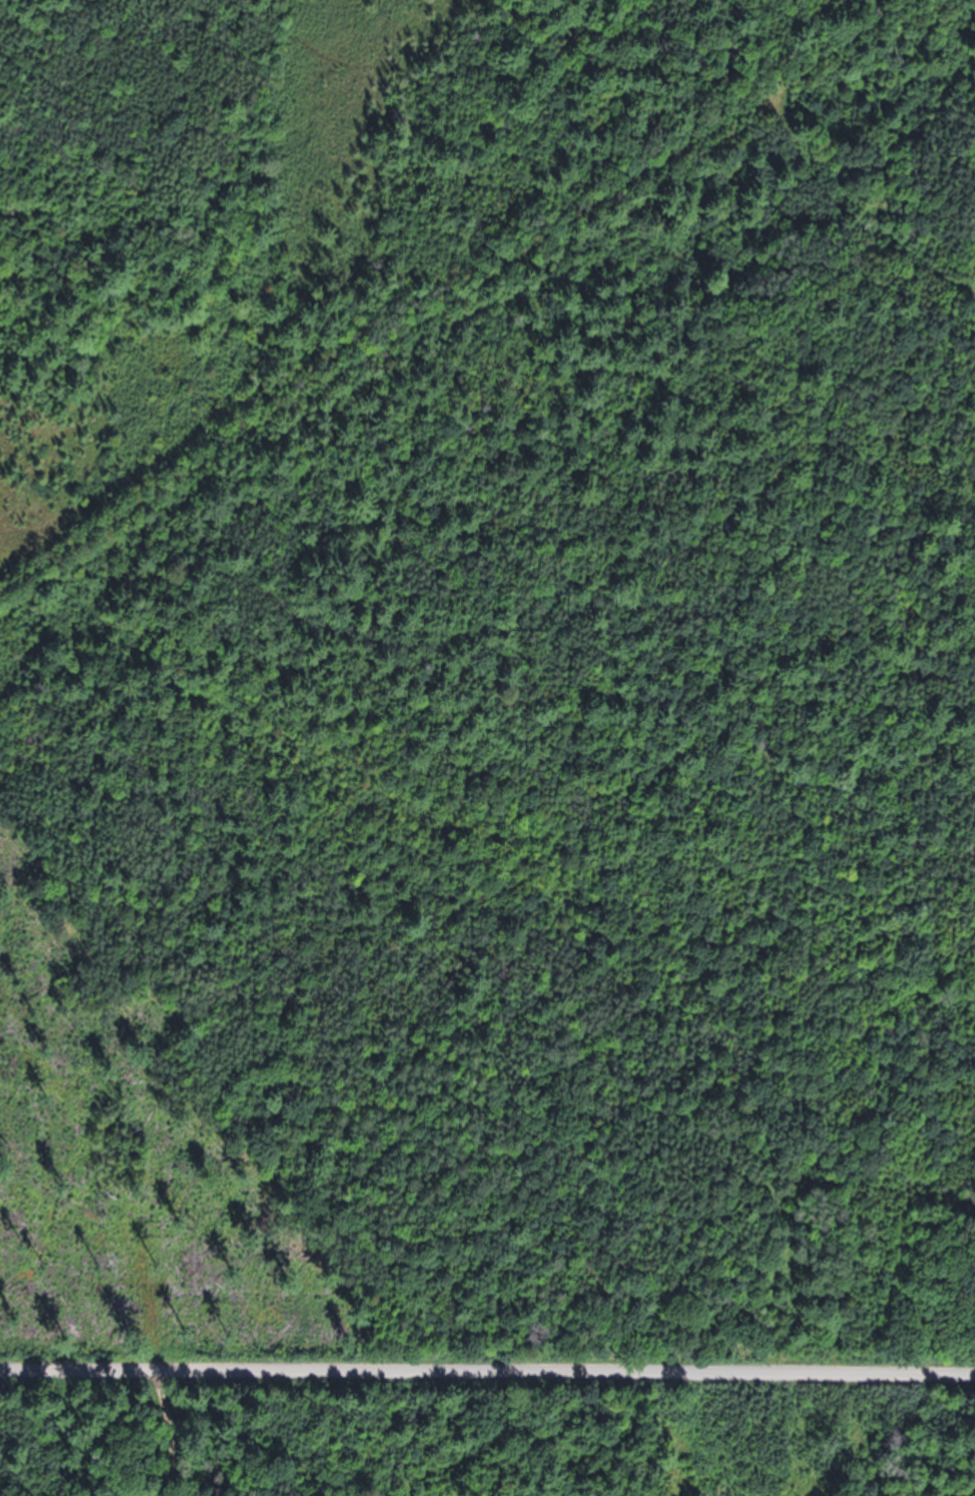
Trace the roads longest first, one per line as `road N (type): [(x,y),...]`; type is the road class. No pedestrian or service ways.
road 1 (track): [(907,0),(326,396),(0,602)]
road 2 (residential): [(0,1375),(974,1379)]

